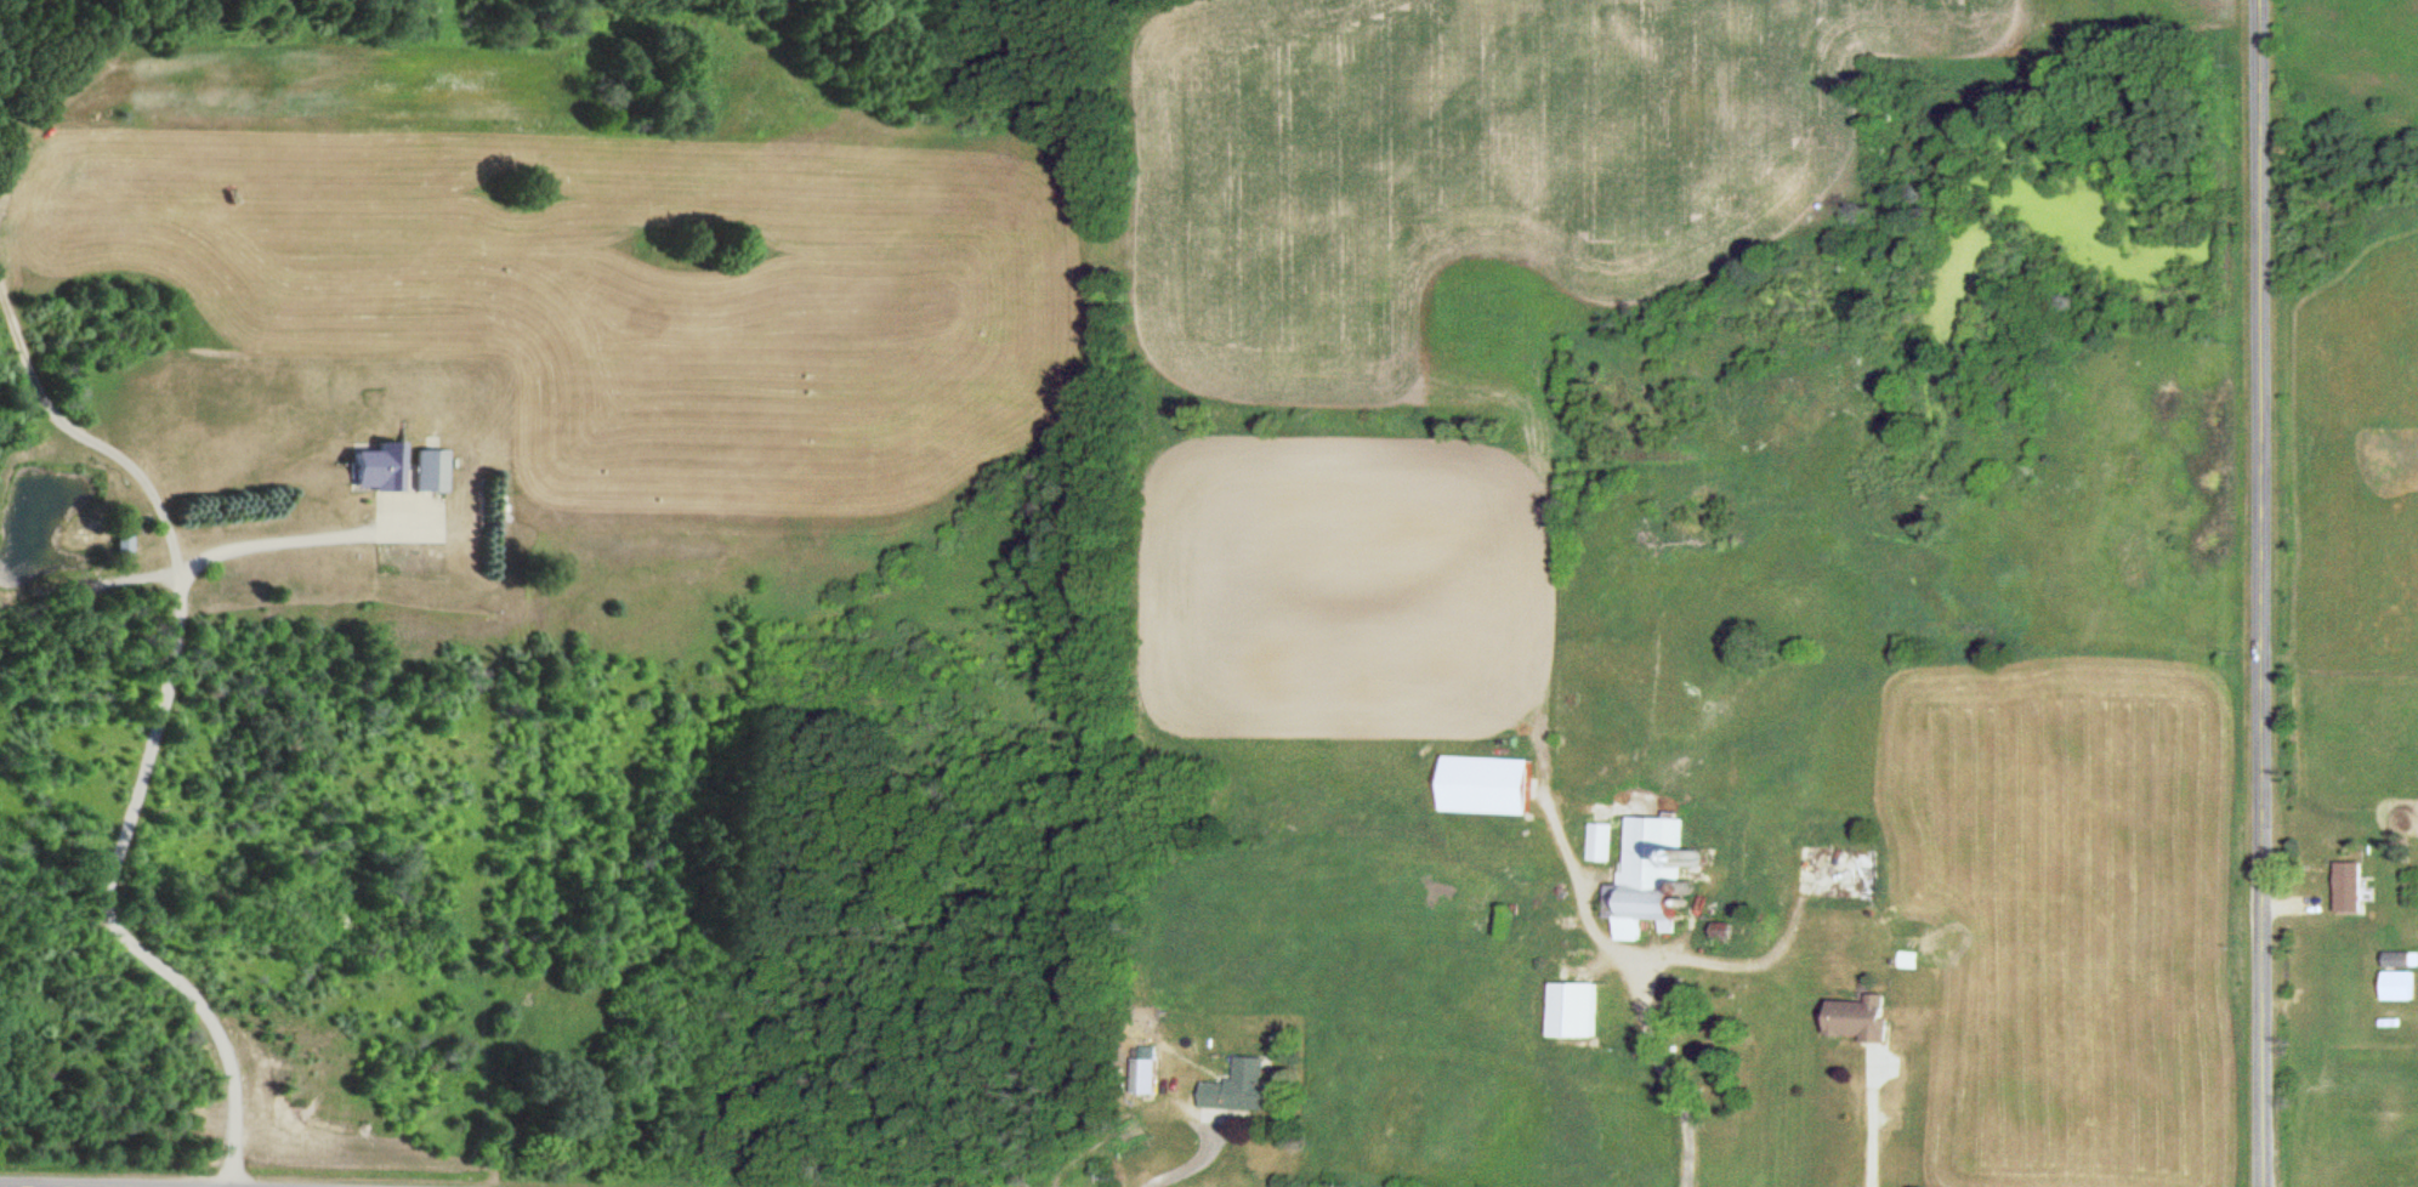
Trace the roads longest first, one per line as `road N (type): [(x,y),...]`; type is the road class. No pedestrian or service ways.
road 1 (tertiary): [(2263,1186),(2261,0)]

